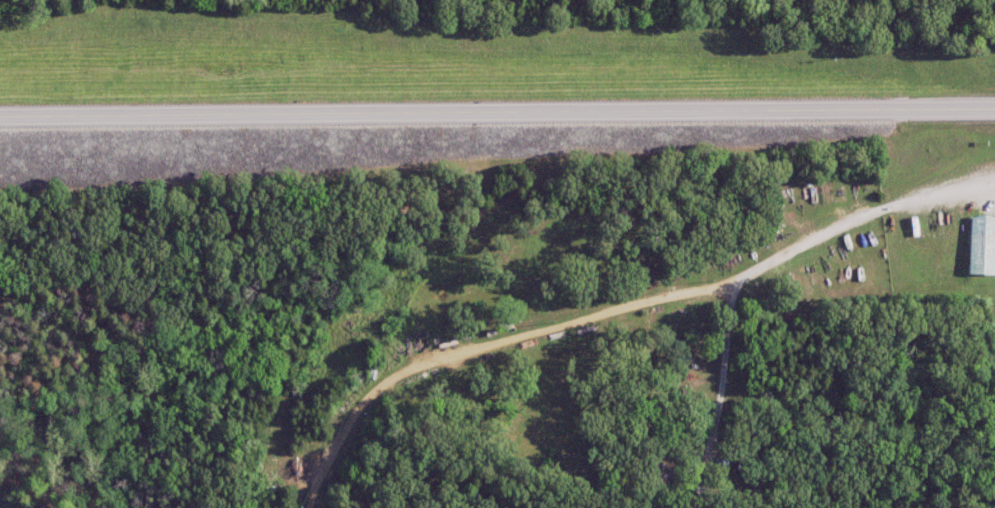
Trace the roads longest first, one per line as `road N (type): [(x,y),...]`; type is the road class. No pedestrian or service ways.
road 1 (secondary): [(994,111),(0,123)]
road 2 (residential): [(994,182),(855,220),(696,295),(401,376),(373,399),(315,507)]

